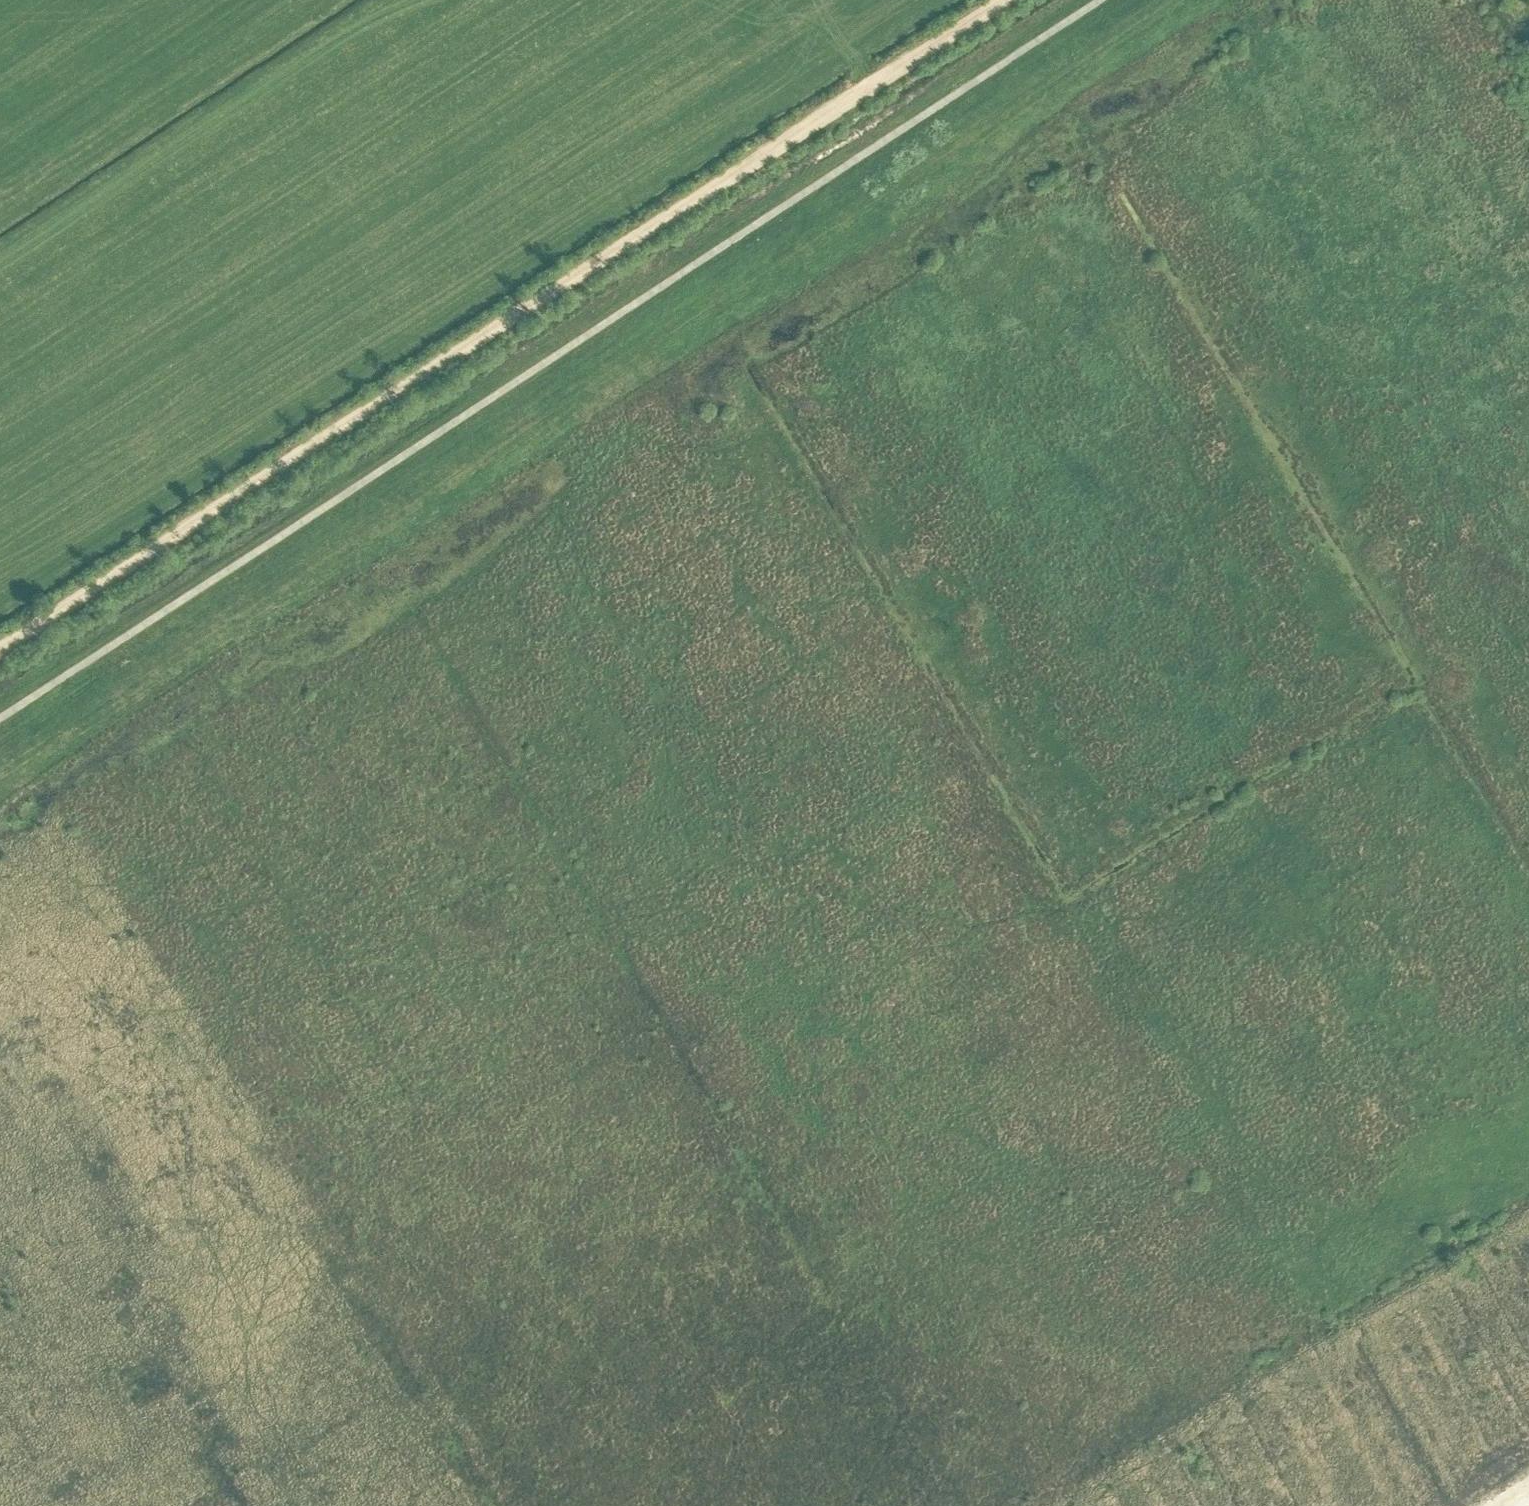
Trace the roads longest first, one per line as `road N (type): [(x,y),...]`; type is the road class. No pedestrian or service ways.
road 1 (track): [(1005,0),(0,647)]

